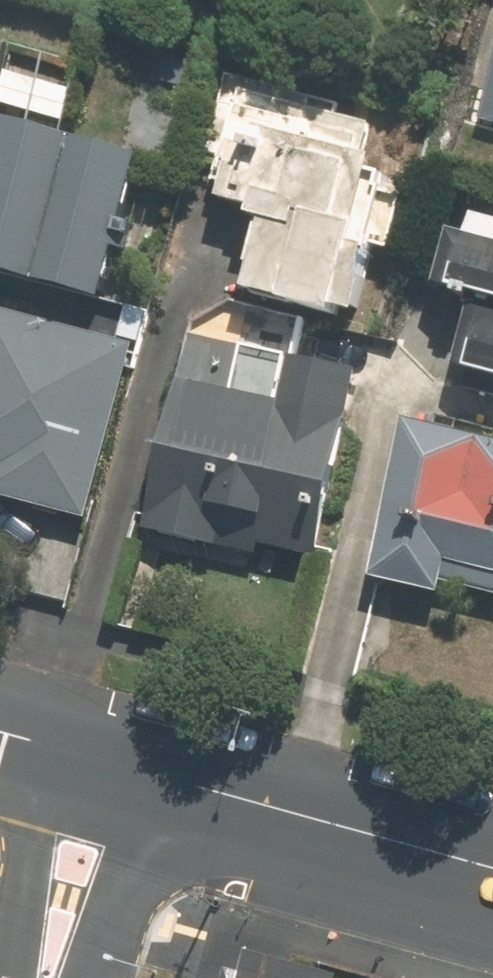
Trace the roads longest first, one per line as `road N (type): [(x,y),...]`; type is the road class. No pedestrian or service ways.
road 1 (secondary): [(139,771),(492,868)]
road 2 (residential): [(26,977),(80,754)]
road 3 (residential): [(139,771),(84,977)]

